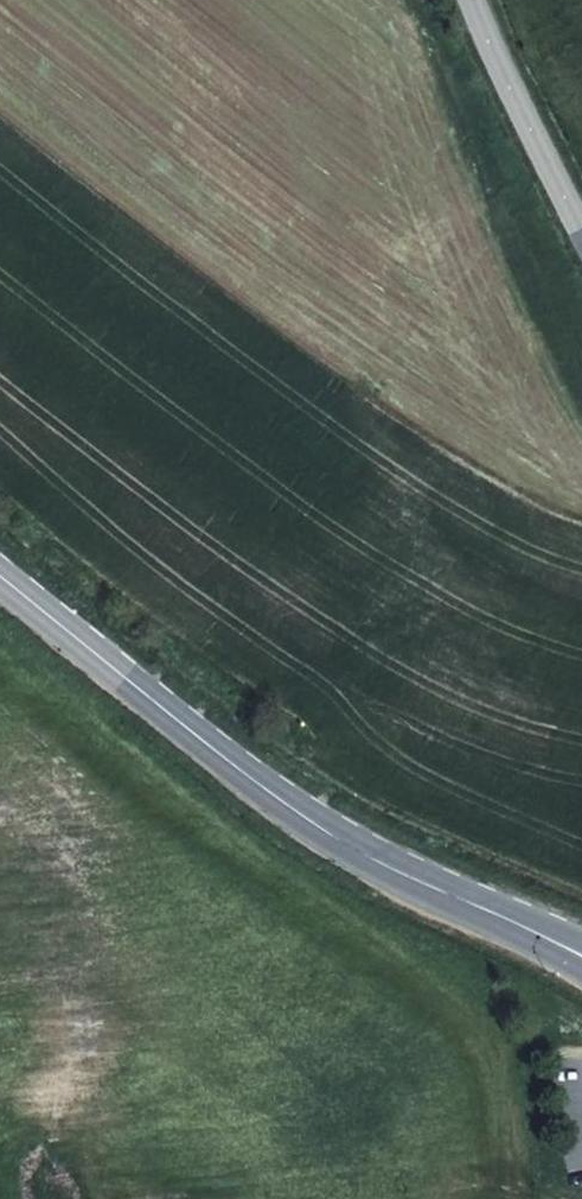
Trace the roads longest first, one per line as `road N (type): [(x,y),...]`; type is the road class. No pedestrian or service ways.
road 1 (secondary): [(539,933),(338,840),(0,576)]
road 2 (secondary): [(475,0),(581,226)]

